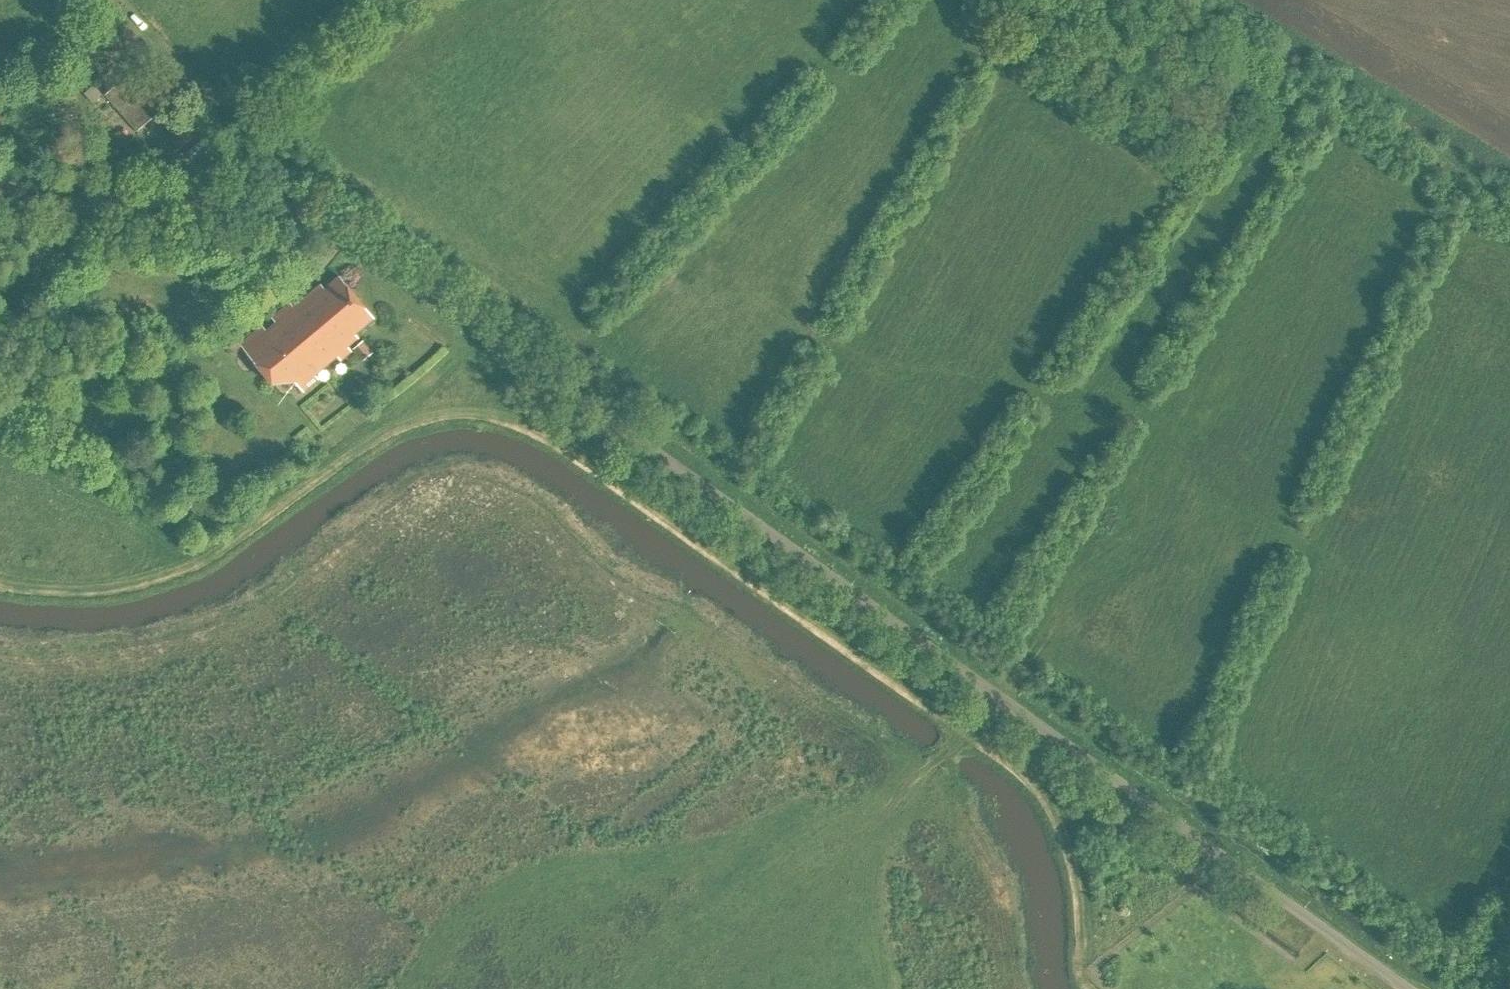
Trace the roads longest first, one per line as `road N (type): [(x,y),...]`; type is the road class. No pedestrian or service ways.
road 1 (unclassified): [(1409,988),(449,305),(324,228),(71,211),(0,191)]
road 2 (track): [(1037,650),(924,771)]

